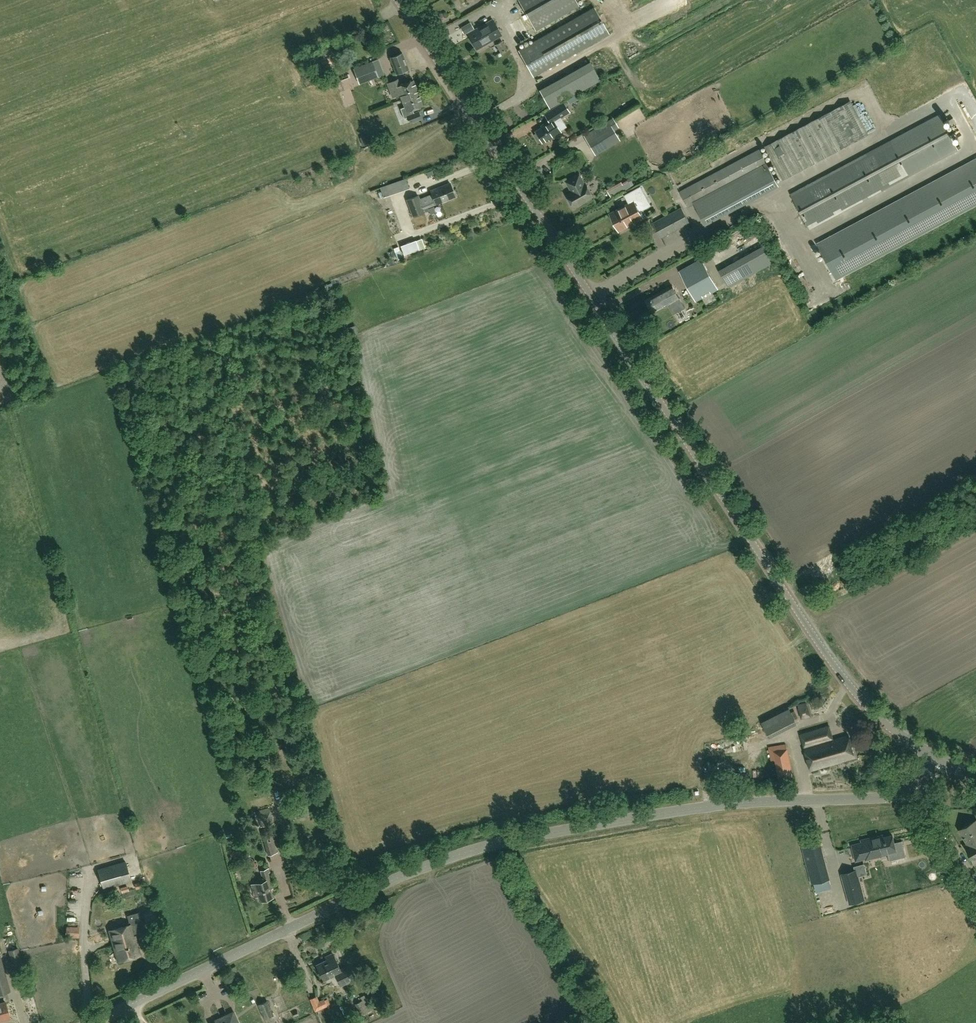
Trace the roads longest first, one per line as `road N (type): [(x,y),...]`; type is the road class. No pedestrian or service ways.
road 1 (tertiary): [(938,759),(876,716),(833,663),(398,0)]
road 2 (tertiary): [(91,1022),(476,849),(694,809),(886,799),(917,788)]

